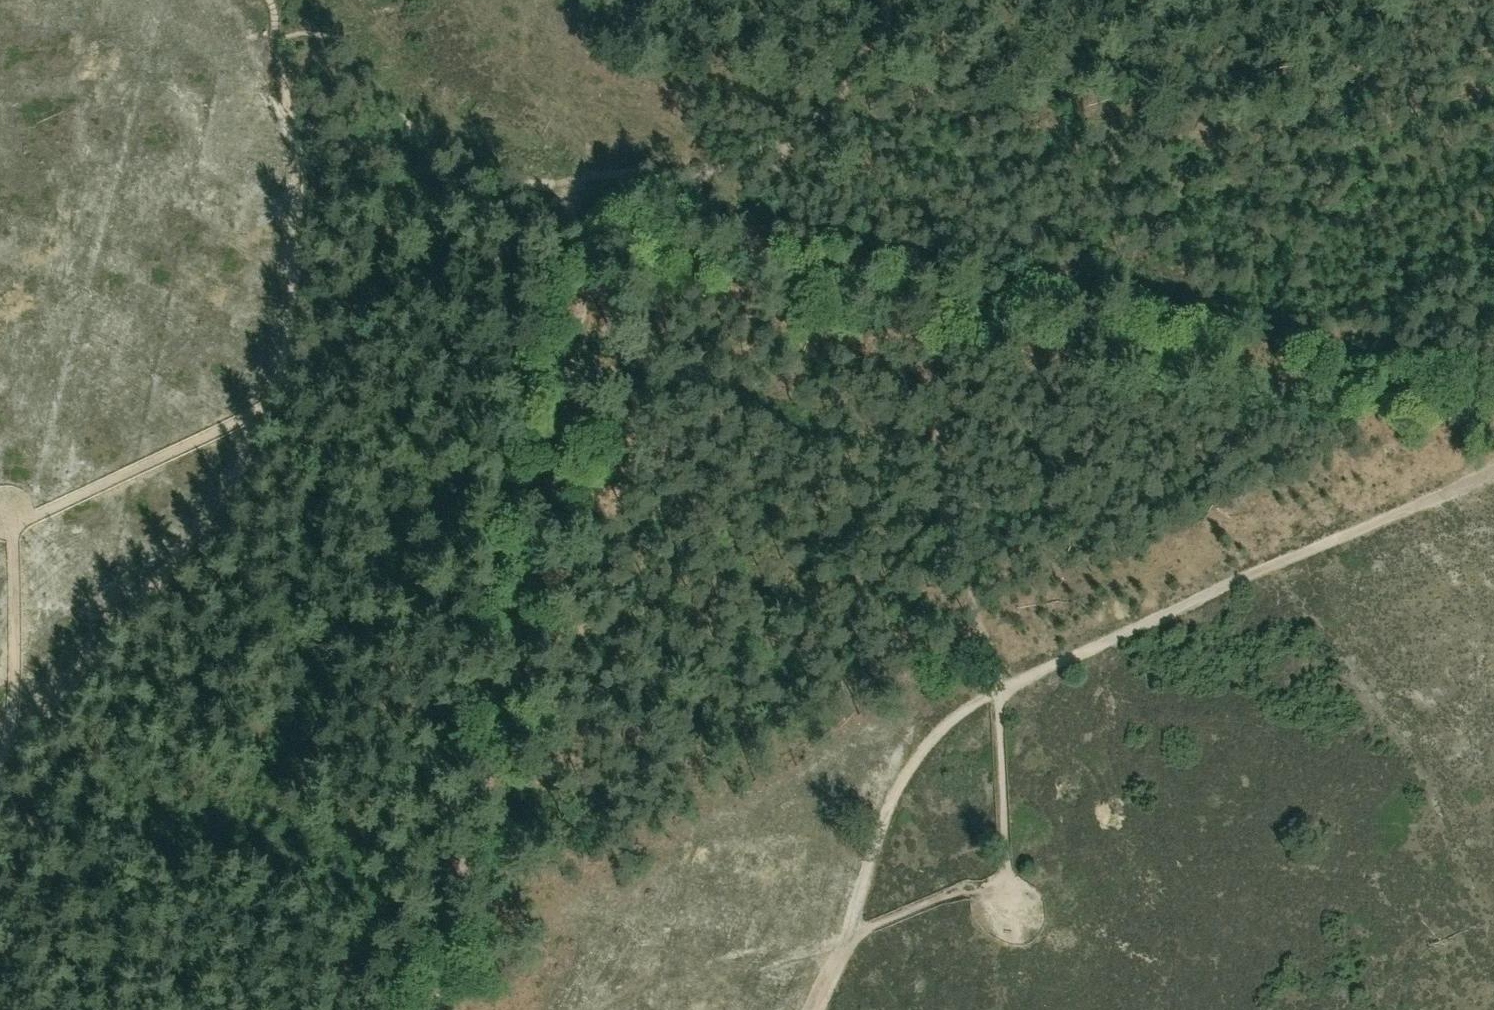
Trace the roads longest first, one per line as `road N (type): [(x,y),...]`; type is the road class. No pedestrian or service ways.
road 1 (track): [(1003,688),(1493,468)]
road 2 (track): [(853,935),(886,817),(916,760),(937,733),(1003,688)]

